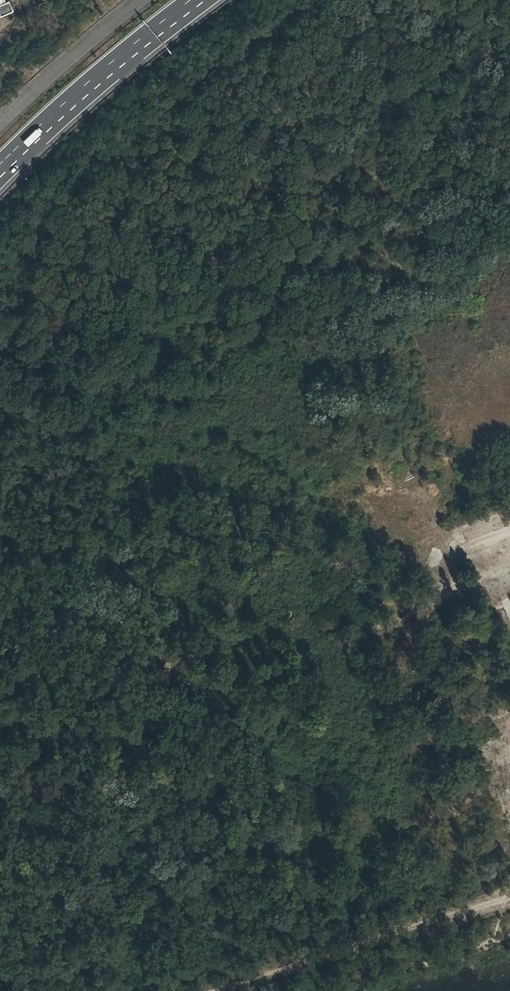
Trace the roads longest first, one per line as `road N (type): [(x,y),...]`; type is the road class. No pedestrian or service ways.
road 1 (track): [(509,900),(223,990)]
road 2 (motorway): [(35,137),(200,0)]

